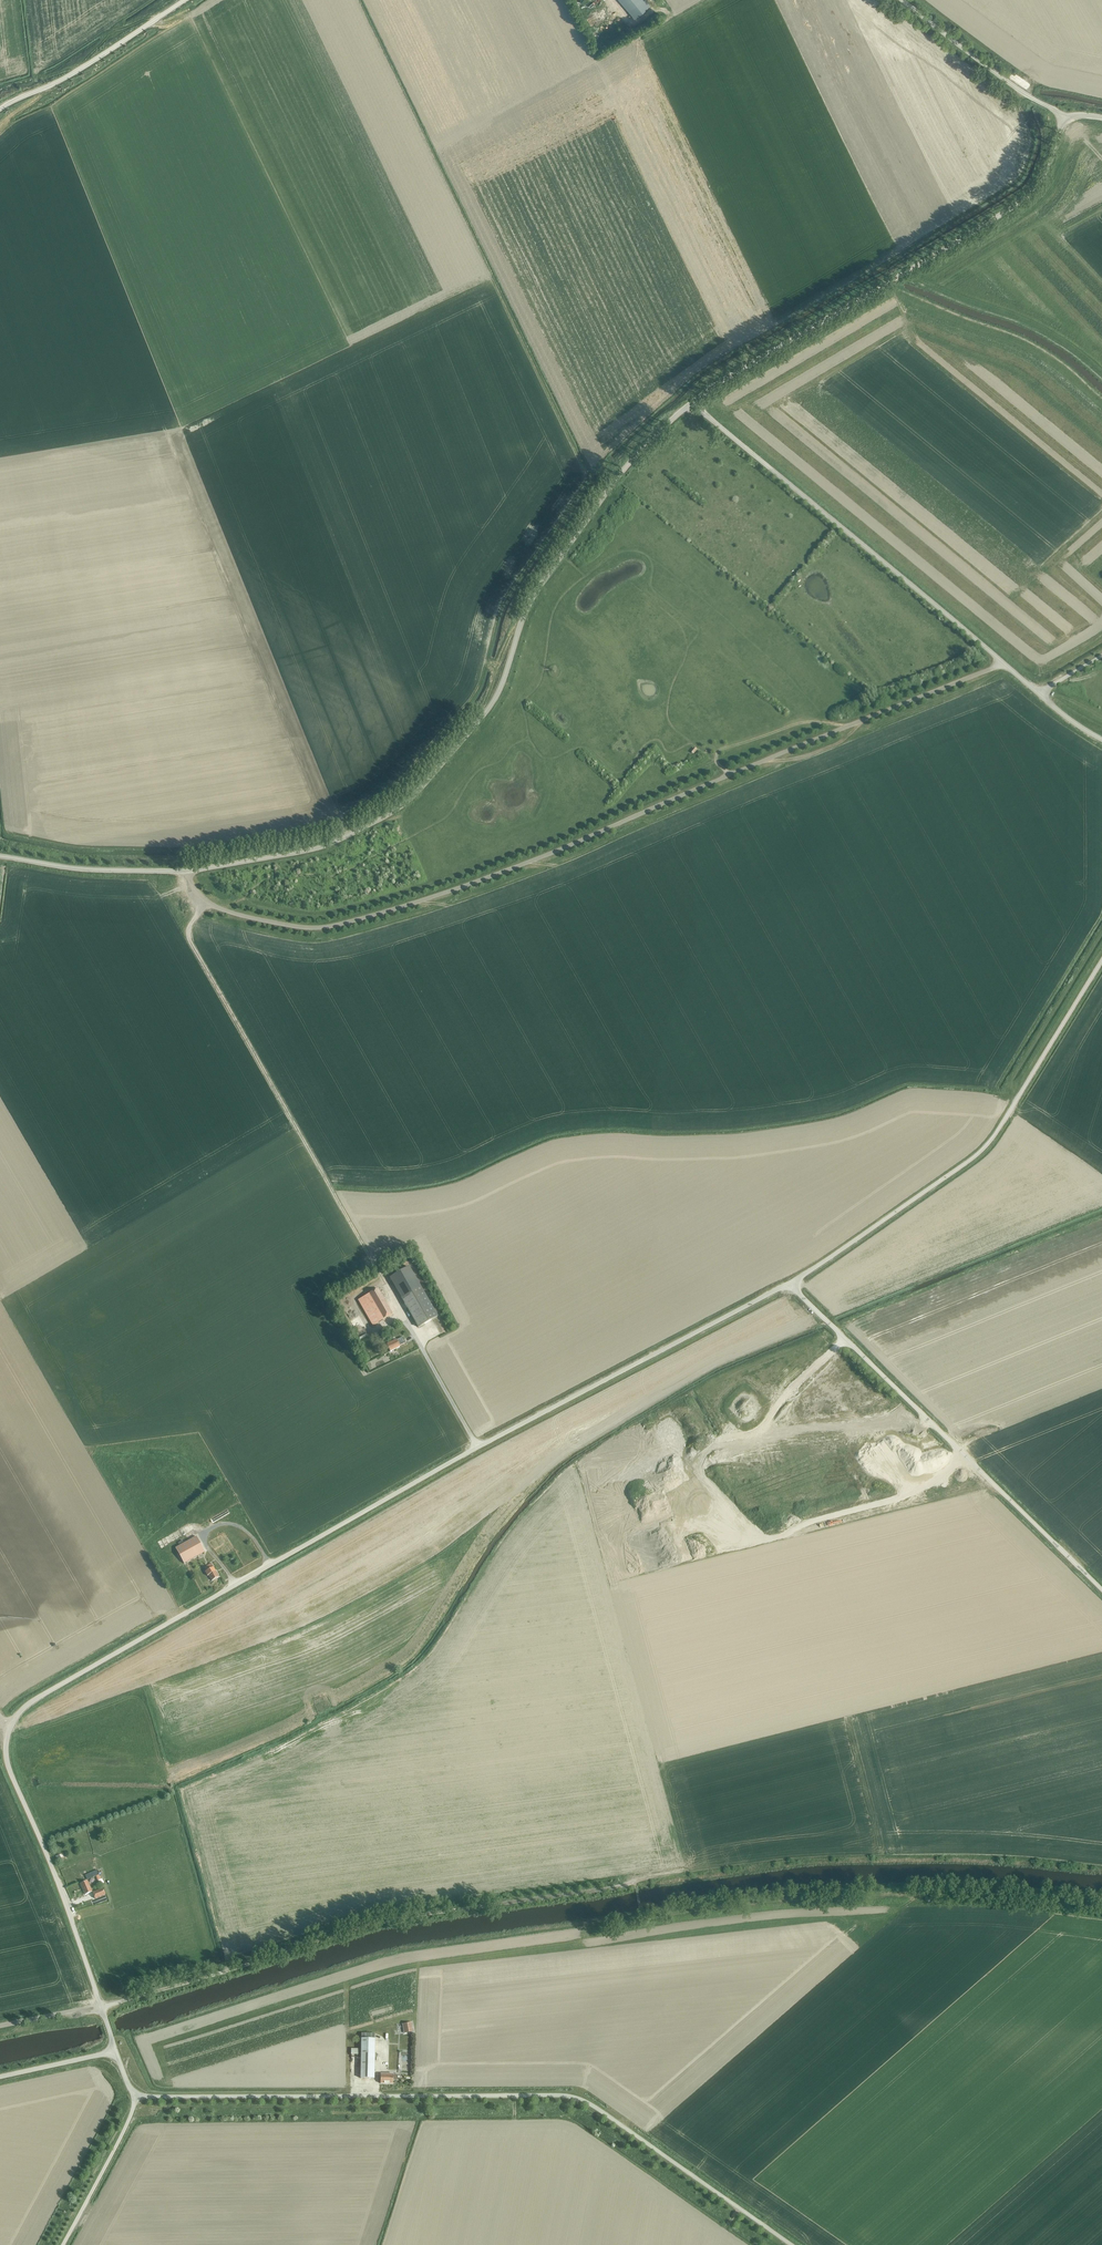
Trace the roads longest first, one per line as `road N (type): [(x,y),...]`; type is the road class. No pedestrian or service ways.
road 1 (unclassified): [(116,2051),(8,1764),(7,1735),(18,1714),(478,1446),(788,1284)]
road 2 (unclassified): [(207,902),(306,928),(388,911),(540,858),(1003,663)]
road 3 (unclassified): [(187,870),(320,847),(406,802),(494,699),(527,605),(582,526),(637,454),(692,403)]
road 4 (unclassified): [(792,2244),(570,2096),(136,2095)]
road 5 (track): [(101,2008),(385,1922),(629,1885)]
road 6 (unclassified): [(692,403),(1026,196),(1066,119)]
road 7 (track): [(641,1915),(877,1895),(997,1895),(1101,1907)]
road 8 (unclassified): [(788,1284),(987,1145),(1101,960)]
road 9 (unclassified): [(1101,1590),(788,1284)]
road 10 (track): [(376,1268),(190,943),(188,927),(207,902)]
road 11 (unclassified): [(1003,663),(692,403)]
road 12 (unclassified): [(0,109),(184,0)]
road 13 (unclassified): [(1066,119),(902,0)]
road 14 (unclassified): [(187,870),(80,869),(0,857)]
road 15 (unclassified): [(63,2244),(136,2095)]

